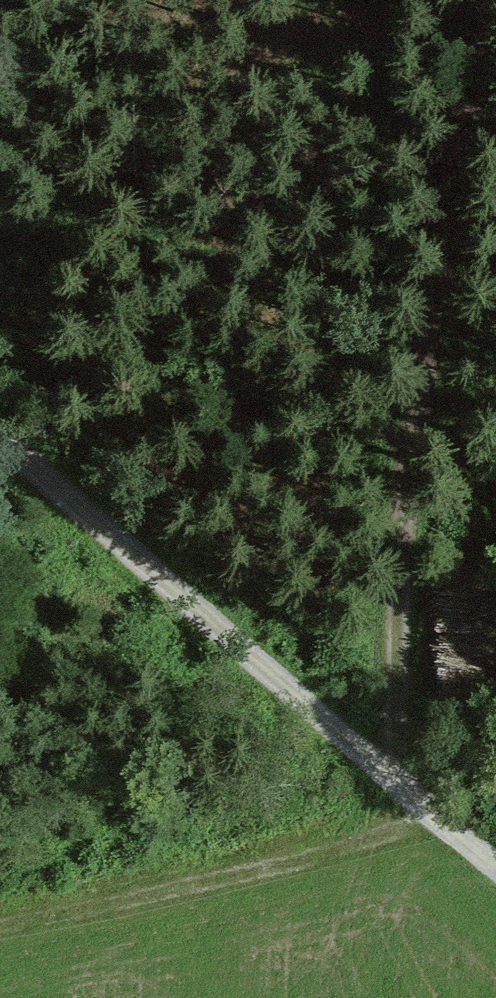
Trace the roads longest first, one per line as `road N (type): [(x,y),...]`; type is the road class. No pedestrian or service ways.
road 1 (track): [(394,774),(419,406),(482,0)]
road 2 (track): [(0,435),(495,862)]

